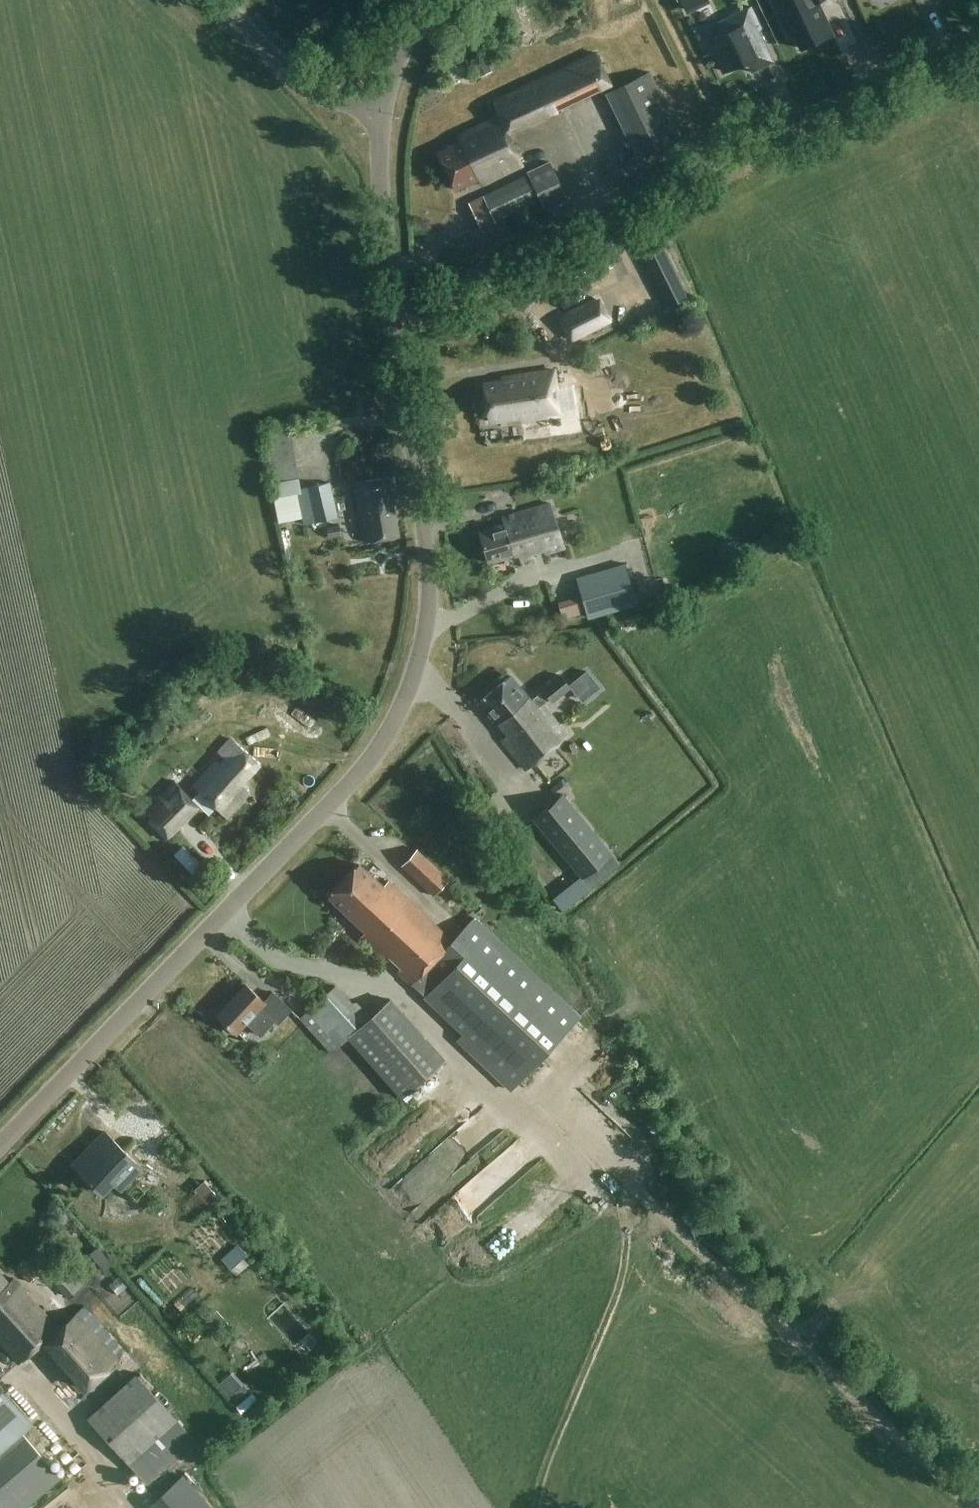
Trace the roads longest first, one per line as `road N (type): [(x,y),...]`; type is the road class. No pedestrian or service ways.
road 1 (unclassified): [(0,1145),(341,794),(406,697),(431,590),(397,314)]
road 2 (residential): [(397,314),(978,31)]
road 3 (track): [(612,1170),(970,1507)]
road 4 (track): [(612,1170),(627,1264),(542,1507)]
road 5 (unclassified): [(397,314),(382,206),(385,110)]
road 6 (unclassified): [(385,110),(309,88),(219,0)]
road 7 (unclassified): [(385,110),(398,62),(432,0)]

